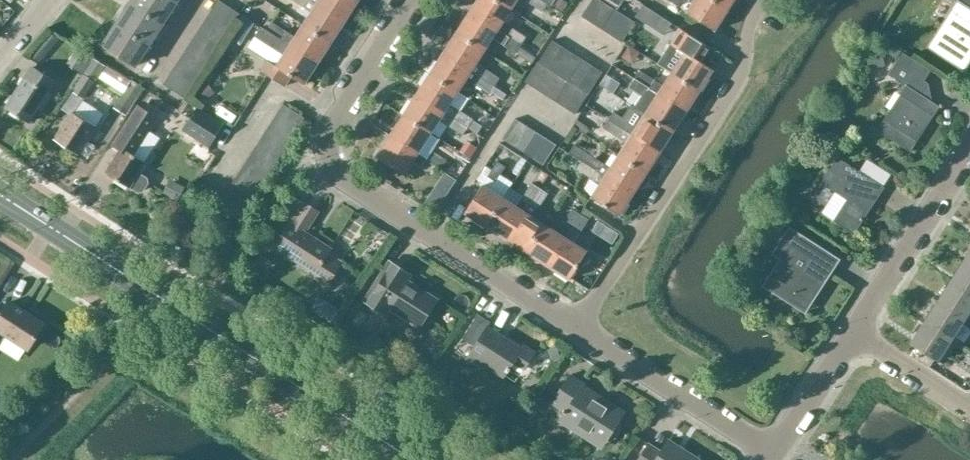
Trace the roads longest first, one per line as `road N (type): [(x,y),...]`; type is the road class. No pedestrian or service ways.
road 1 (tertiary): [(413,459),(0,193)]
road 2 (residential): [(578,333),(333,169),(334,129),(419,0)]
road 3 (residential): [(578,333),(741,80),(750,23),(765,0)]
road 4 (residential): [(775,452),(578,333)]
road 5 (residential): [(852,334),(969,151)]
road 6 (residential): [(775,452),(852,334)]
road 7 (residential): [(852,334),(969,407)]

